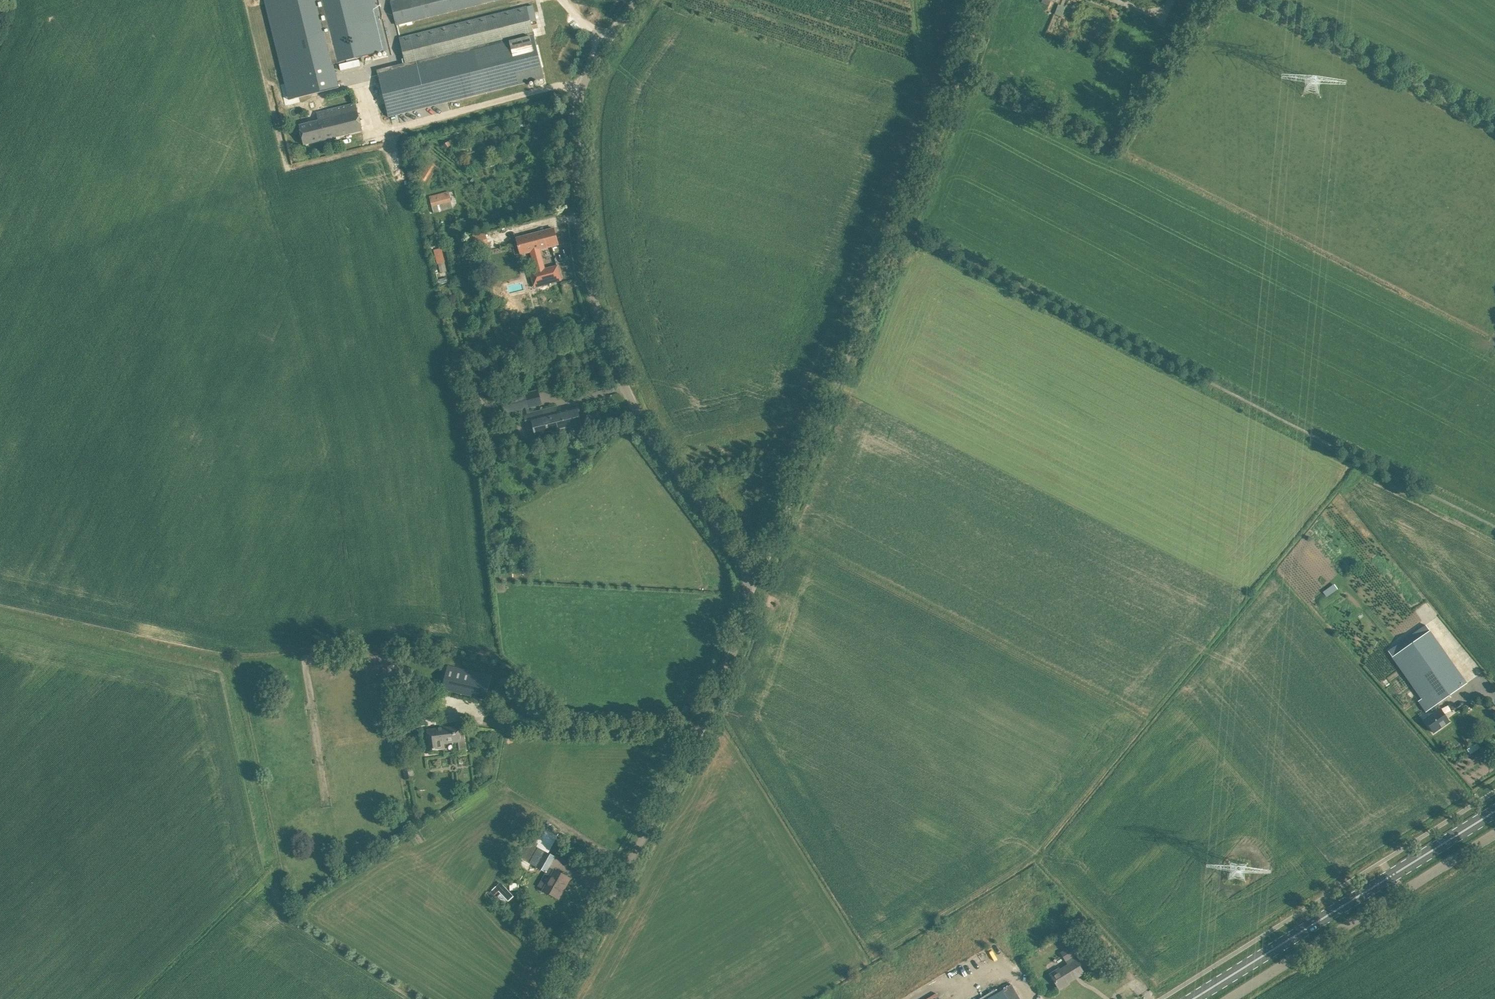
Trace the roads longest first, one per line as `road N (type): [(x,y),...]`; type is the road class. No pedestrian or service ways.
road 1 (unclassified): [(747,581),(735,548),(665,460),(630,396),(595,298),(584,236),(585,87),(643,0)]
road 2 (unclassified): [(747,581),(743,624),(699,731),(560,998)]
road 3 (unclassified): [(747,581),(767,563),(901,227)]
road 4 (primary): [(1200,998),(1494,815)]
road 5 (unclassified): [(1232,998),(1494,835)]
road 6 (unclassified): [(1494,125),(1253,0)]
road 7 (track): [(901,227),(980,0)]

